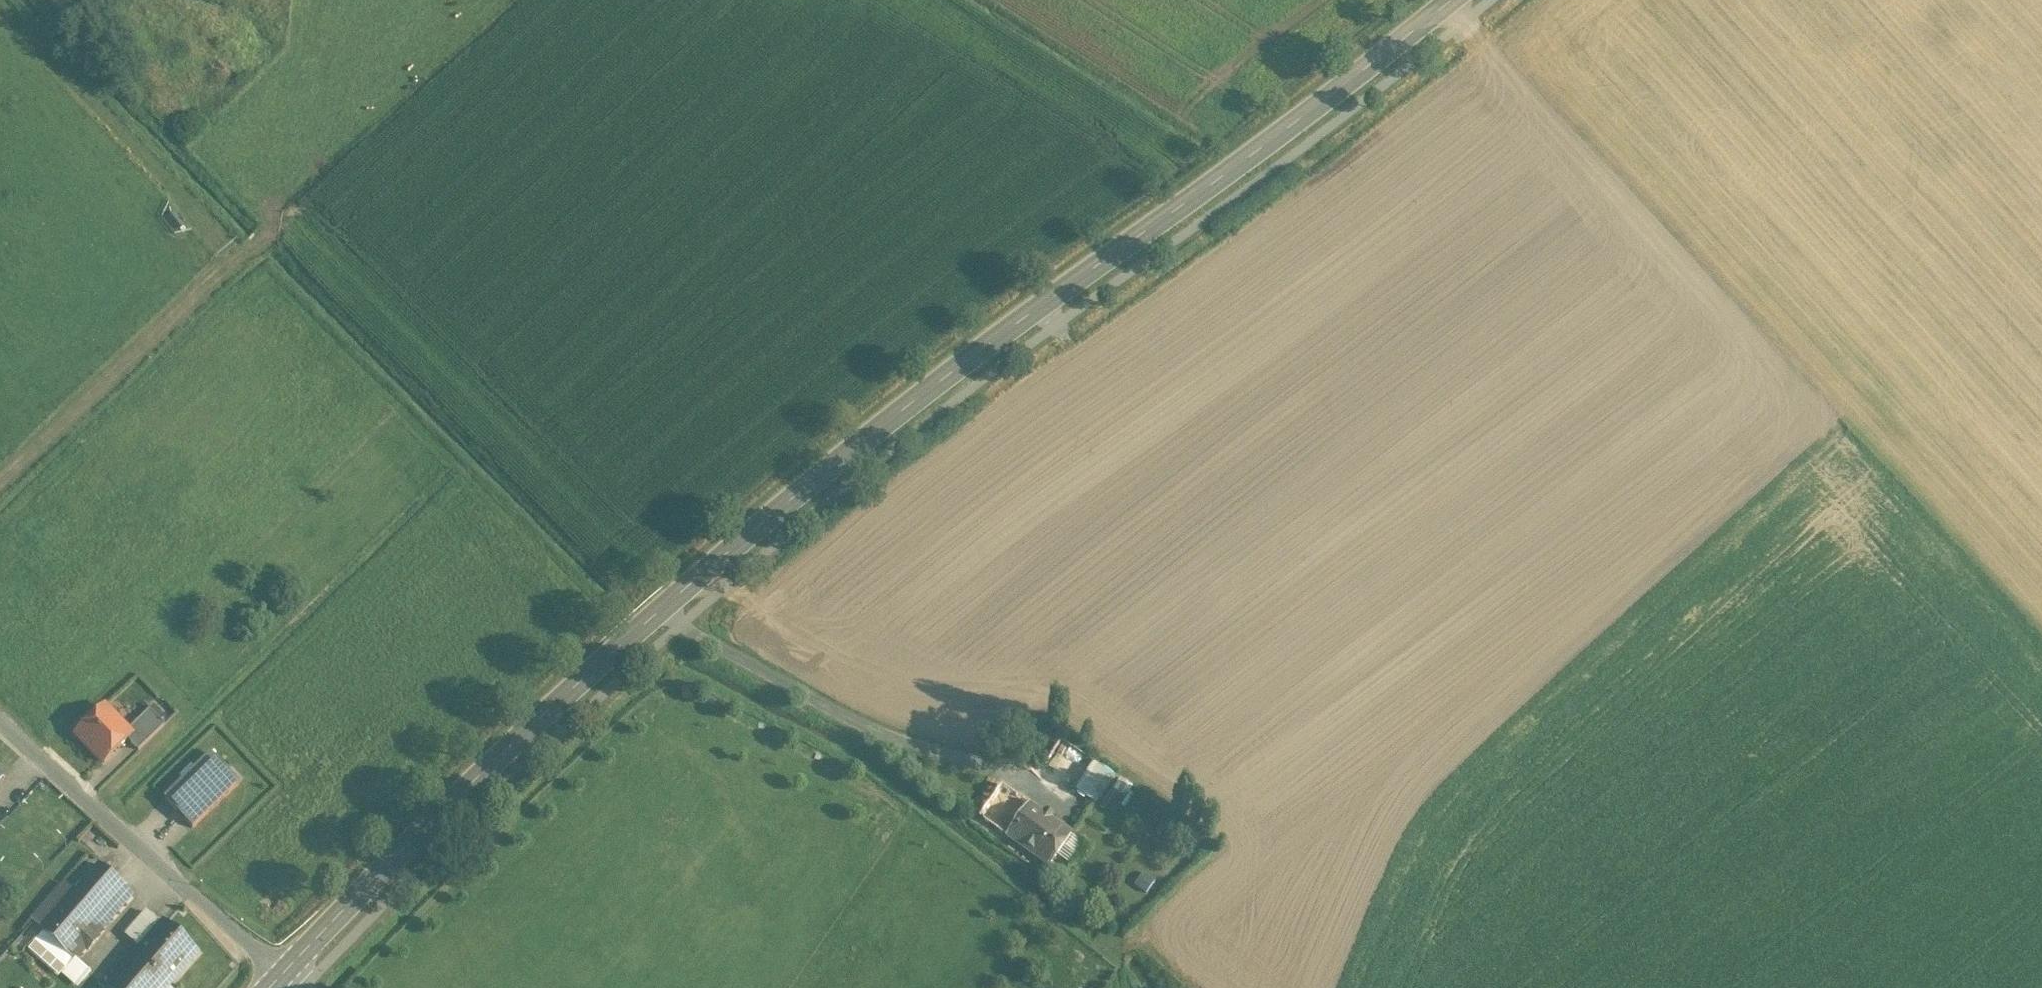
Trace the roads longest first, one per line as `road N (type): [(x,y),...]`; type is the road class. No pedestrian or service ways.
road 1 (tertiary): [(1464,0),(1073,290),(663,610),(289,979)]
road 2 (unclassified): [(289,979),(0,720)]

